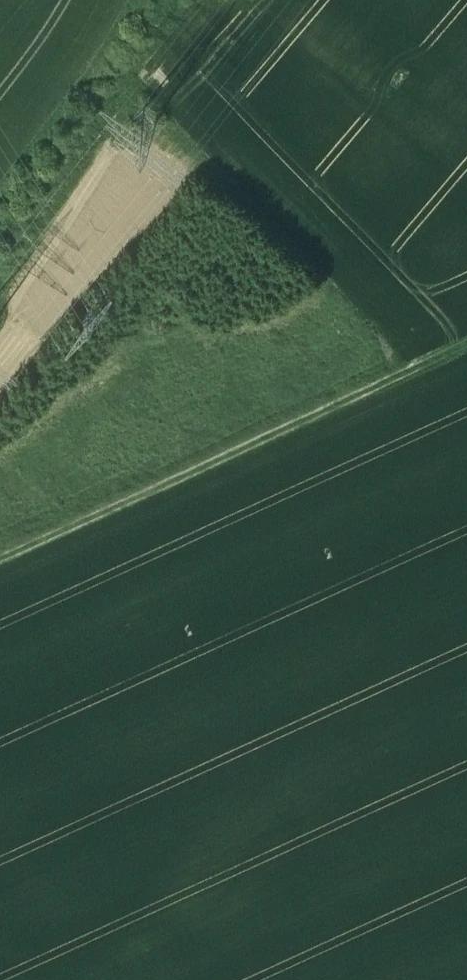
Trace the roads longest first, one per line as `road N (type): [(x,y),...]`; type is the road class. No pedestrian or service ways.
road 1 (track): [(0,565),(466,347)]

